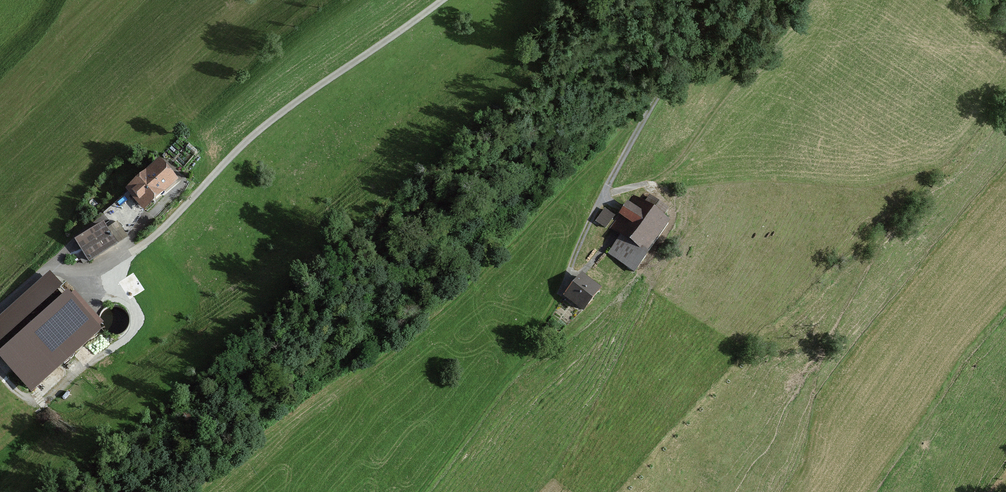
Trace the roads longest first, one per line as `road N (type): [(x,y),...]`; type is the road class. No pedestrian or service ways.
road 1 (track): [(0,310),(47,272),(93,270),(133,252),(259,131),(442,0)]
road 2 (track): [(607,186),(688,40),(721,0)]
road 3 (track): [(530,349),(607,186)]

